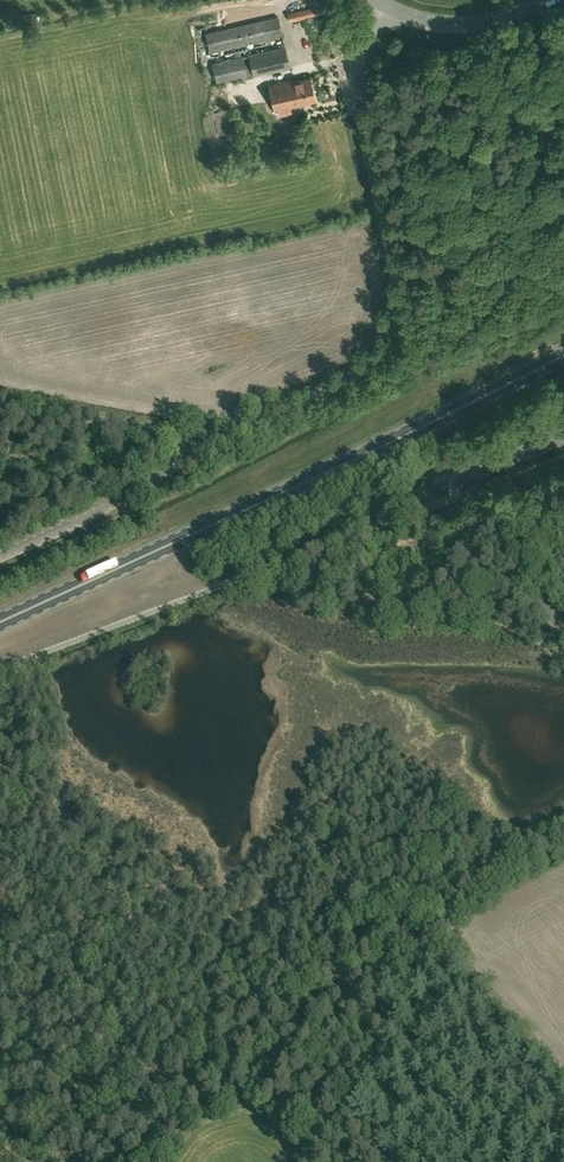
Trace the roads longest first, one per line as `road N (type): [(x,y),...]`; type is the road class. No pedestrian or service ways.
road 1 (primary): [(0,620),(563,355)]
road 2 (unclassified): [(194,455),(392,347),(392,273),(353,75),(356,55),(385,5)]
road 3 (unclassified): [(563,633),(438,492),(563,442)]
road 4 (unclassified): [(0,558),(194,455)]
road 5 (unclassified): [(194,455),(162,434),(0,402)]
road 6 (tertiary): [(385,5),(414,19),(463,25),(549,0)]

